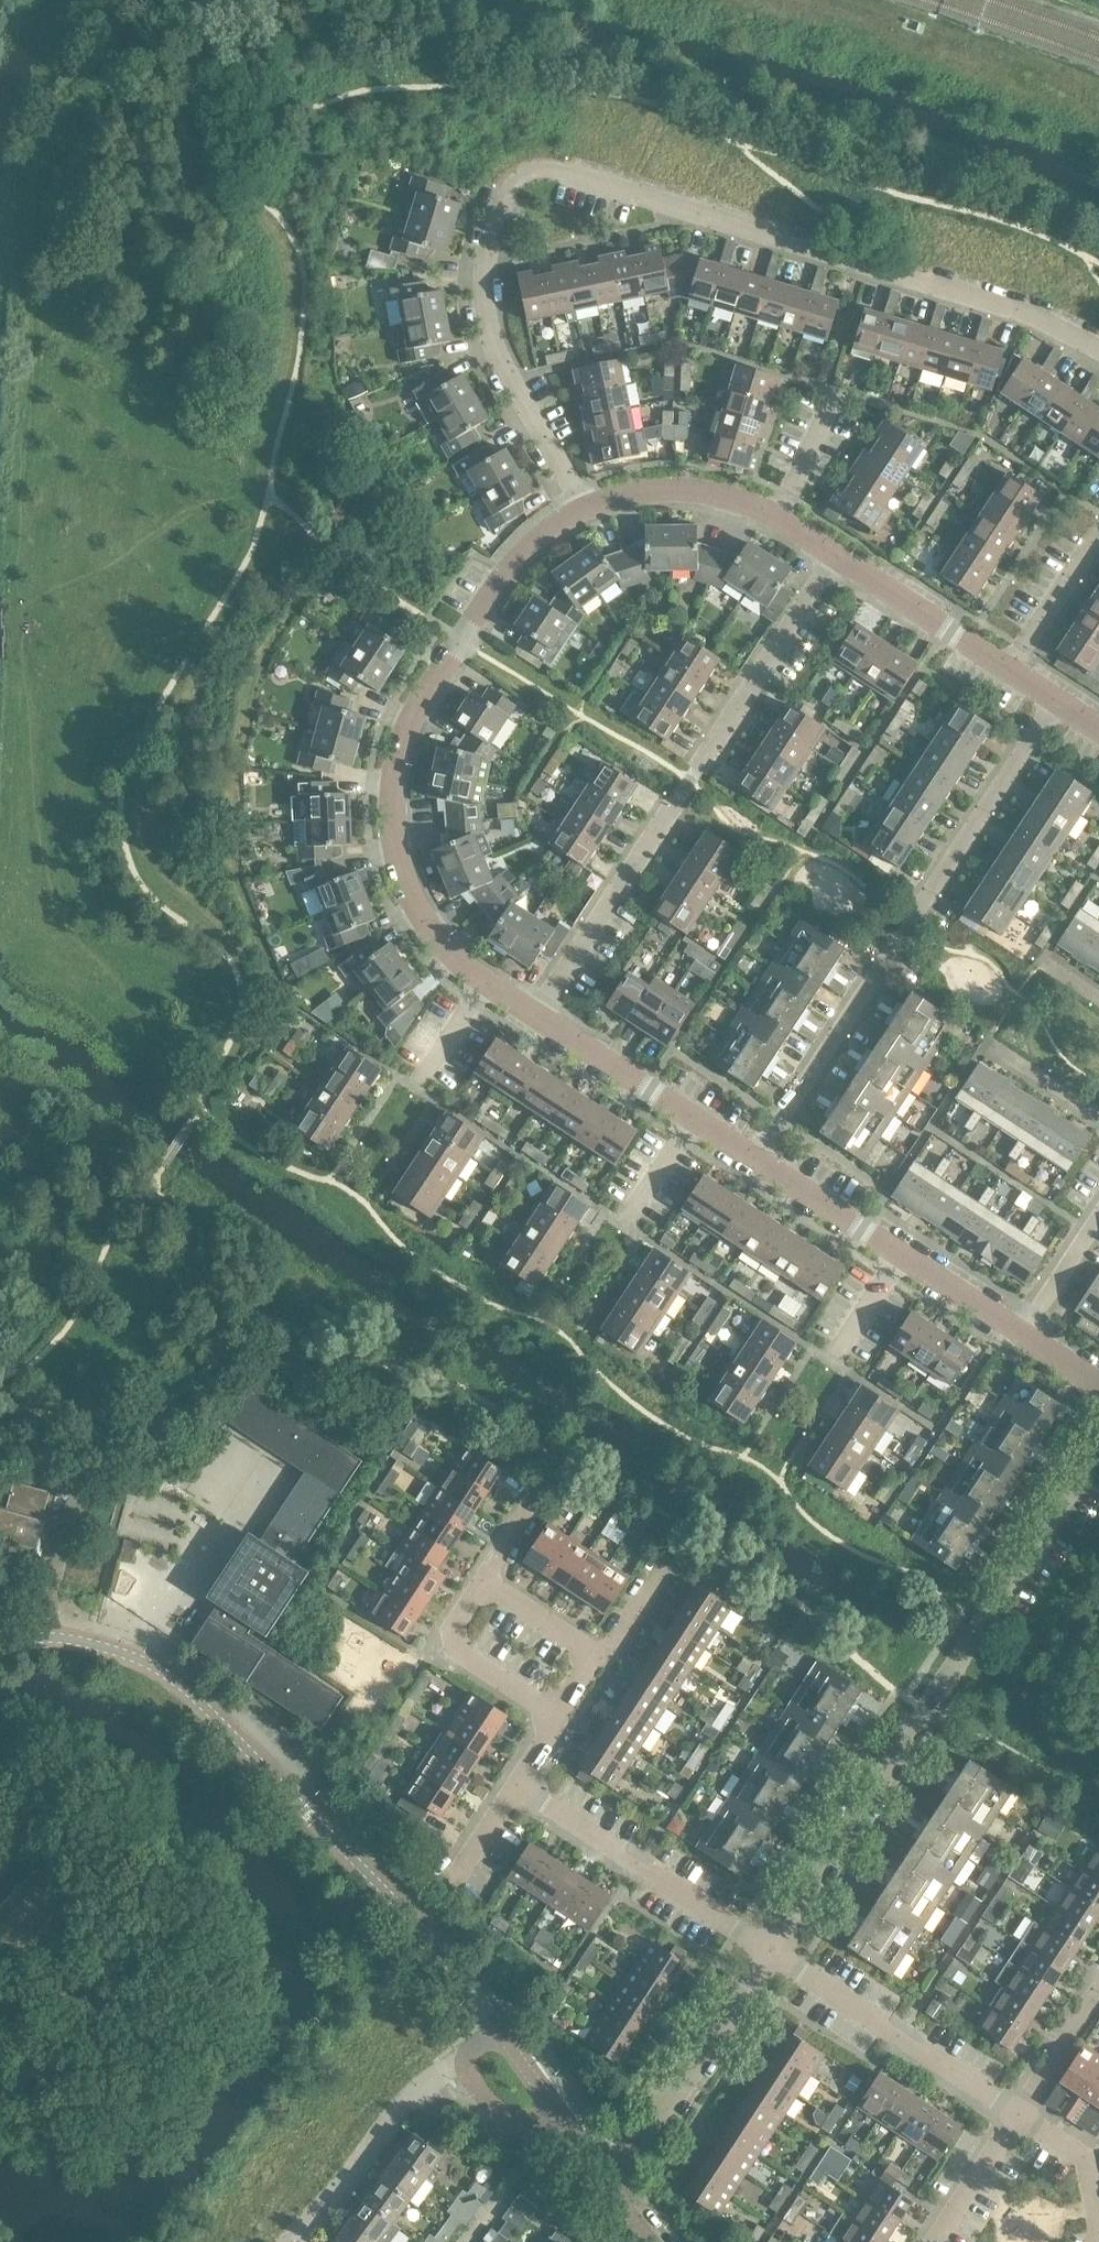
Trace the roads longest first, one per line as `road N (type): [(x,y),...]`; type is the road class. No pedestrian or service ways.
road 1 (residential): [(1098,360),(1050,329),(860,272),(586,175),(532,171),(502,188),(487,218),(482,329),(502,381),(574,509)]
road 2 (track): [(30,291),(25,554),(32,866),(70,936),(213,1085)]
road 3 (residential): [(493,2025),(423,1920),(170,1674),(104,1645),(55,1635),(0,1649)]
road 4 (residential): [(574,509),(510,555),(403,740),(405,881),(439,944),(534,1013)]
road 5 (residential): [(754,1158),(1051,697)]
road 6 (residential): [(534,1013),(837,557)]
road 7 (residential): [(754,1158),(1023,1334)]
road 8 (residential): [(926,1709),(1098,1446)]
road 9 (residential): [(1018,2115),(768,1946)]
road 10 (residential): [(768,1946),(518,1785)]
road 11 (residential): [(768,1946),(926,1709)]
road 12 (residential): [(601,2172),(646,2134),(768,1946)]
road 13 (residential): [(534,1013),(754,1158)]
road 14 (residential): [(457,2057),(295,2241)]
road 15 (residential): [(779,520),(709,495),(647,489),(574,509)]
road 16 (residential): [(1007,668),(837,557)]
road 17 (residential): [(553,1713),(456,1653),(454,1624),(483,1582)]
road 18 (residential): [(1018,2115),(1098,1978)]
road 19 (residential): [(1007,668),(1092,538)]
road 20 (residential): [(1018,2115),(1084,2156),(1098,2229)]
road 21 (residential): [(934,2241),(1018,2115)]
road 22 (residential): [(1023,1334),(1098,1218)]
road 23 (residential): [(589,1660),(612,1645),(672,1557)]
road 24 (residential): [(589,1660),(553,1621),(483,1582)]
road 25 (residential): [(457,2057),(498,2111),(562,2115)]
road 26 (residential): [(447,1888),(518,1785)]

